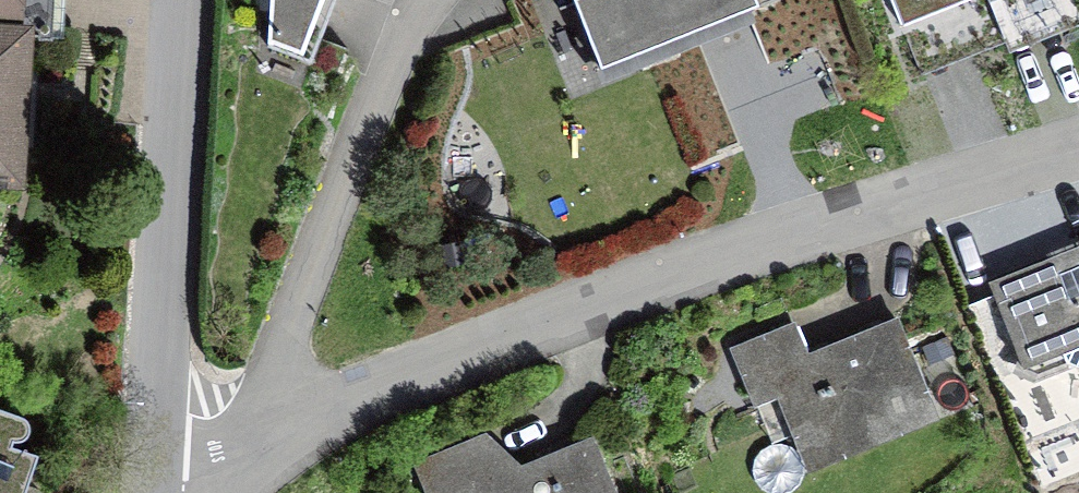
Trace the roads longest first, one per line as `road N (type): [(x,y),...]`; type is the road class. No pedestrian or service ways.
road 1 (residential): [(240,462),(328,412),(499,338),(687,270),(1078,149)]
road 2 (residential): [(240,462),(397,54),(426,0)]
road 3 (residential): [(155,486),(182,0)]

